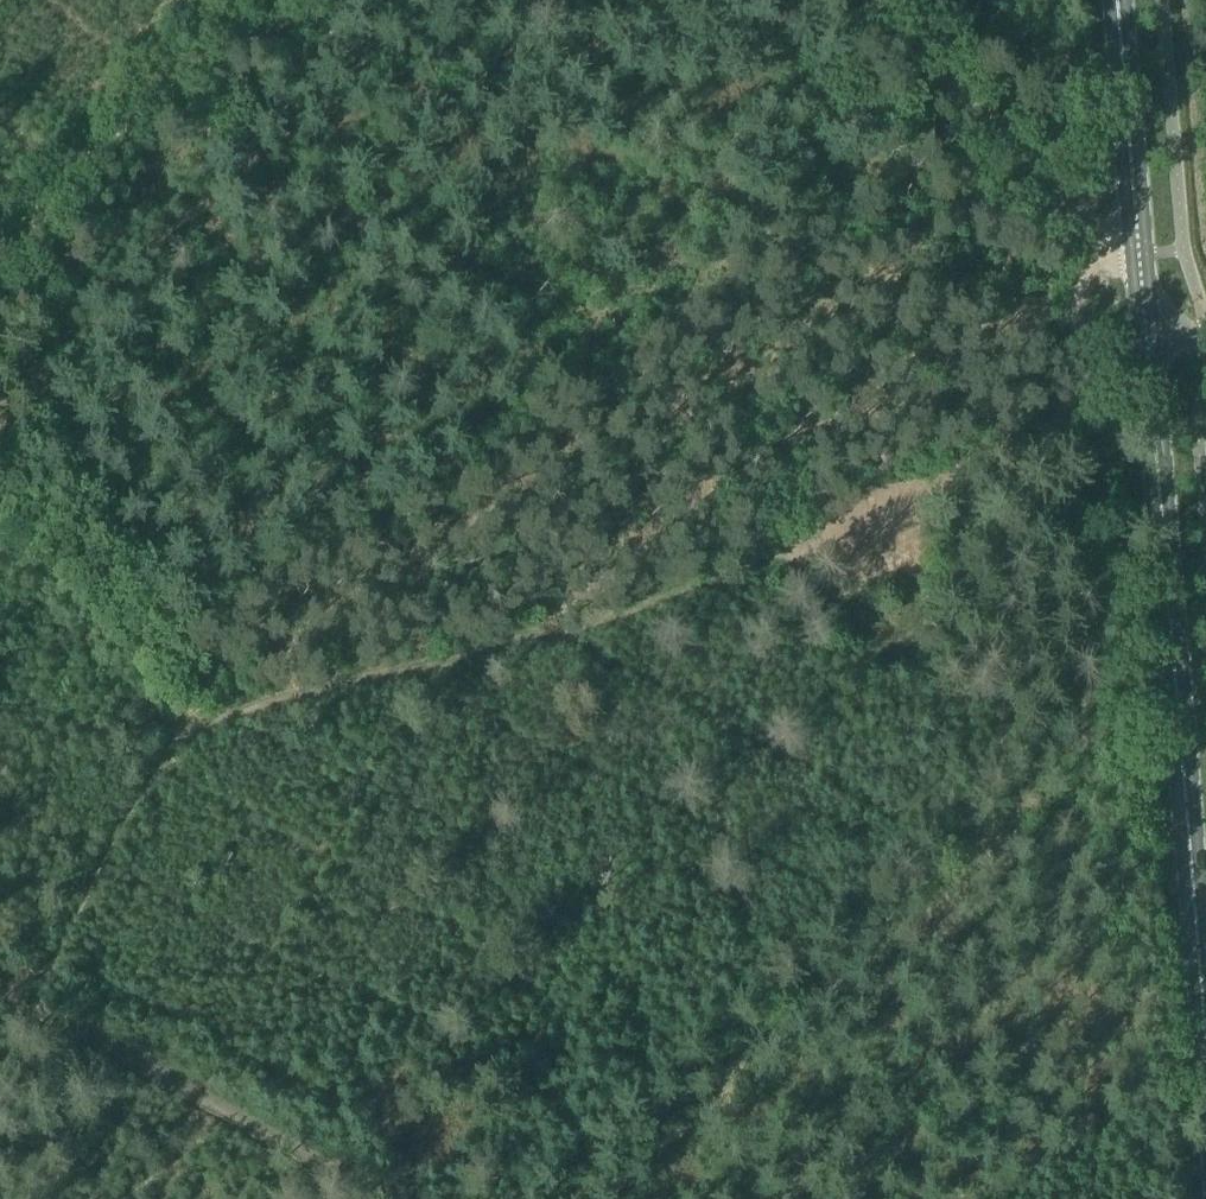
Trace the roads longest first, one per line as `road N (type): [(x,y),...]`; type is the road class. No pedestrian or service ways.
road 1 (track): [(366,1198),(231,1123),(45,995),(164,756),(191,731),(298,693),(526,641),(739,568),(1050,434),(1097,350),(1106,254)]
road 2 (primary): [(1205,1030),(1146,345)]
road 3 (track): [(241,0),(0,256)]
road 4 (primary): [(1146,345),(1117,0)]
road 5 (track): [(1001,146),(859,0)]
road 6 (track): [(191,731),(57,586)]
road 7 (track): [(1106,254),(1001,146)]

